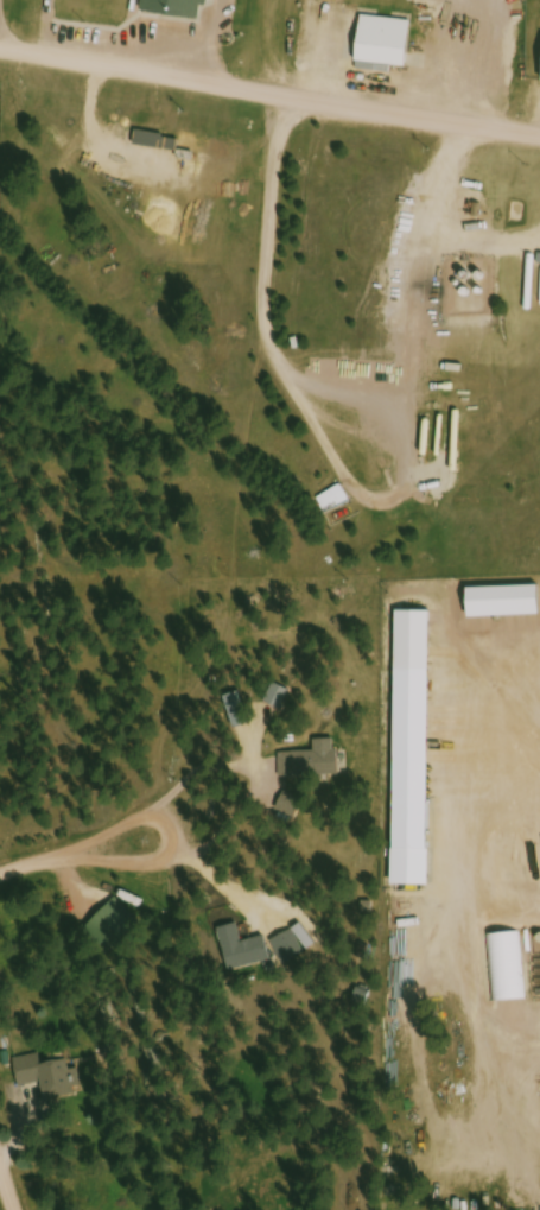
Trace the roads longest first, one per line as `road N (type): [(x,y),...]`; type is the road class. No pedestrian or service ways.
road 1 (residential): [(0,44),(539,132)]
road 2 (residential): [(107,851),(101,860),(153,872),(170,862),(174,847),(166,828),(147,823),(121,834),(107,851)]

